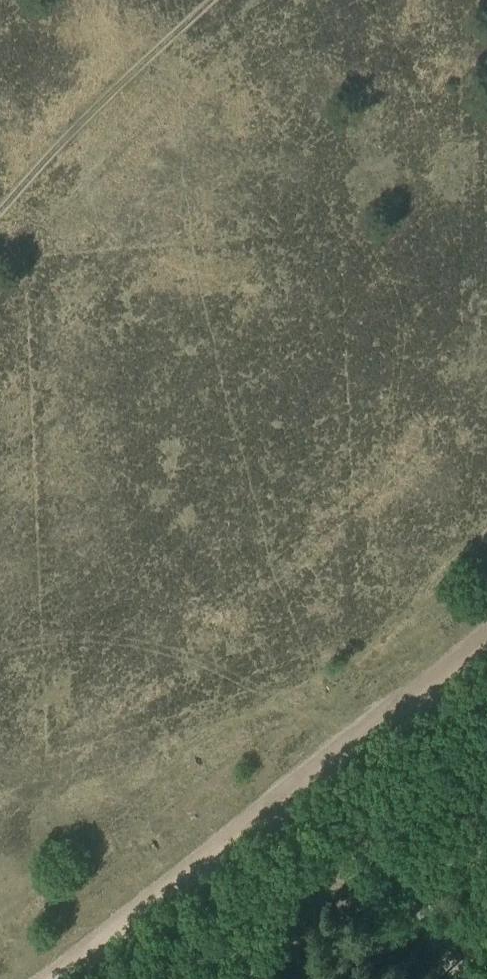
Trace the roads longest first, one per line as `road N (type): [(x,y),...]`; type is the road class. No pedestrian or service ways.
road 1 (track): [(486,637),(51,978)]
road 2 (track): [(210,0),(0,212)]
road 3 (track): [(326,761),(470,978)]

